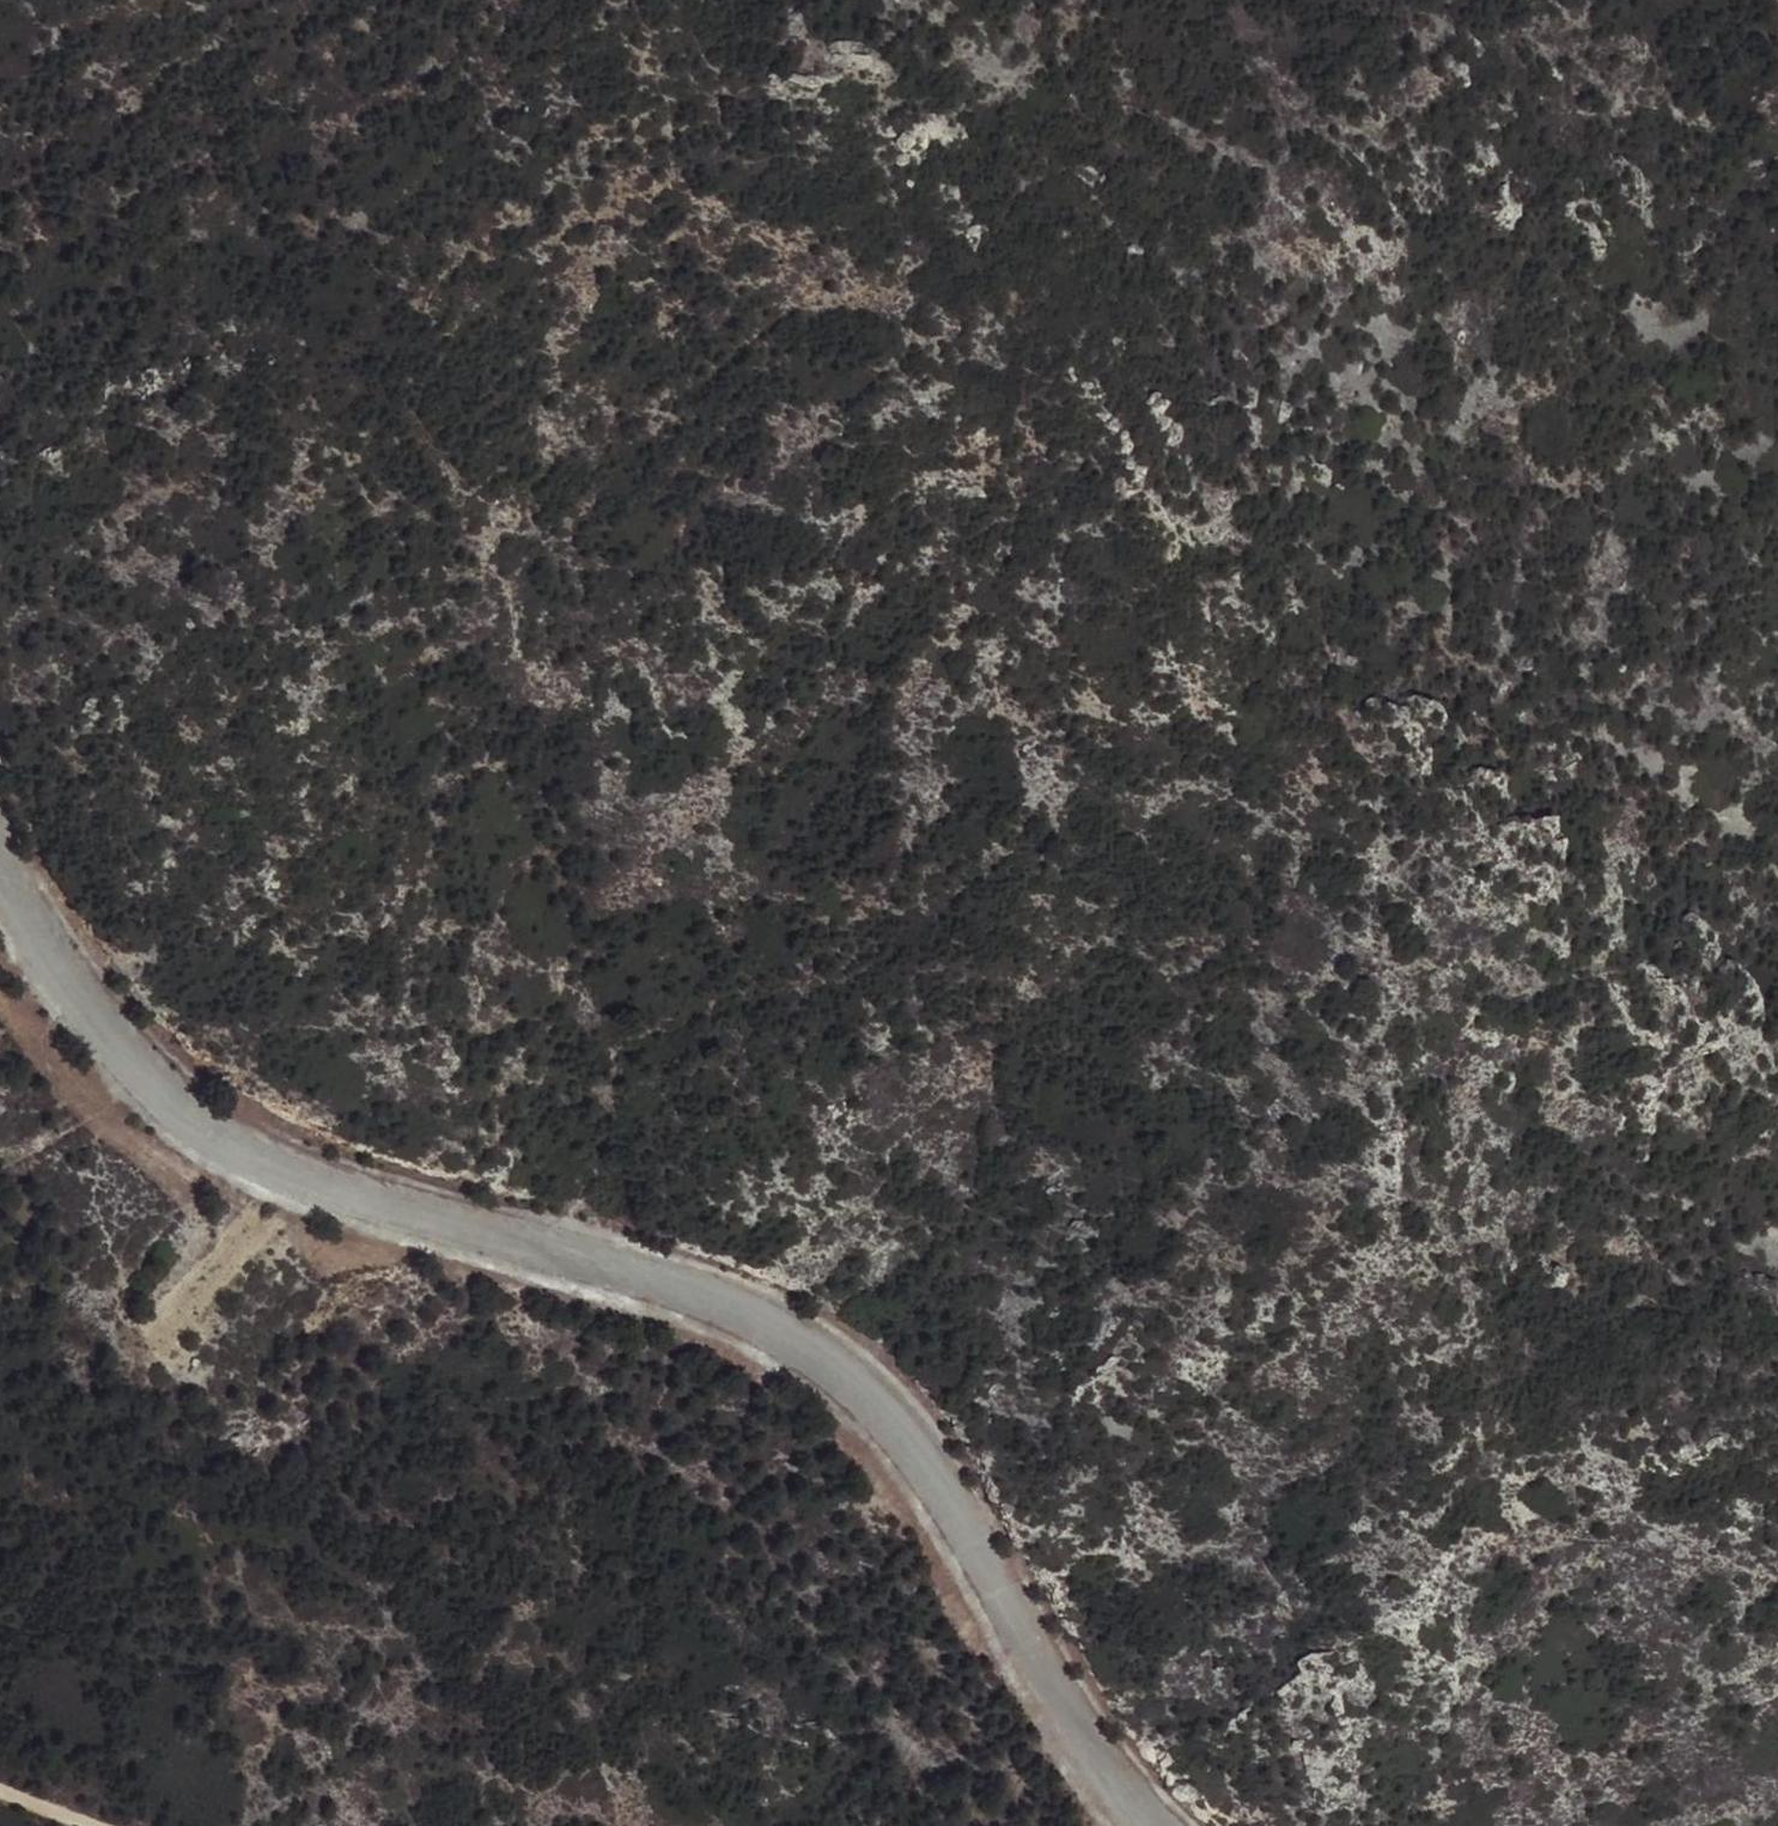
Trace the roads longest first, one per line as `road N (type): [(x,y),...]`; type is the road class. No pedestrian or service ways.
road 1 (unclassified): [(0,860),(87,1008),(212,1129),(321,1183),(609,1260),(749,1308),(865,1384),(929,1455),(1081,1728),(1152,1825)]

